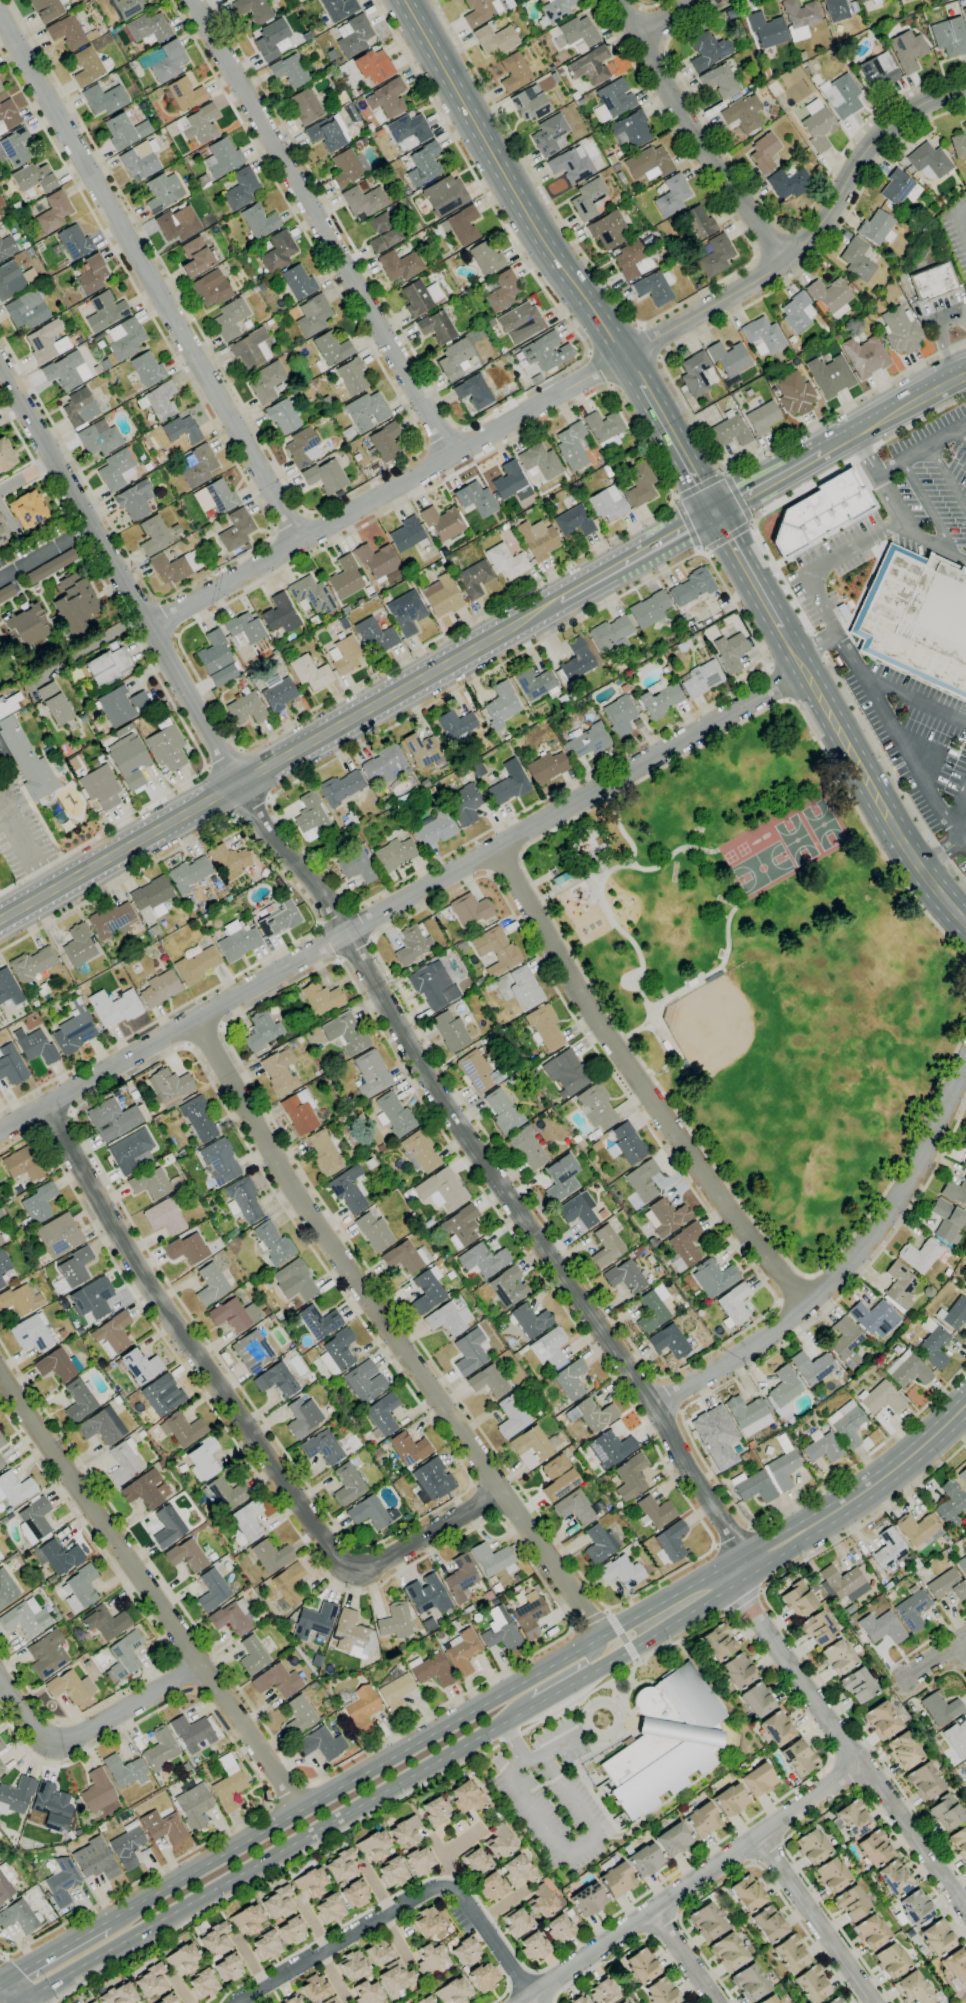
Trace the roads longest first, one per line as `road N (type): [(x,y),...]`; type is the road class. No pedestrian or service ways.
road 1 (residential): [(0,368),(276,847),(345,933),(437,1094),(751,1562)]
road 2 (residential): [(965,86),(930,97),(863,152),(785,262),(150,629)]
road 3 (residential): [(196,1019),(288,1186),(599,1635)]
road 4 (residential): [(45,1105),(141,1275),(341,1563),(372,1568),(500,1492)]
road 5 (primary): [(728,1576),(695,1580),(106,1920)]
road 6 (secondary): [(0,920),(613,570)]
road 7 (residential): [(601,788),(0,1131)]
road 8 (residential): [(0,20),(300,543)]
road 9 (primary): [(23,1999),(533,1705)]
road 10 (residential): [(497,848),(596,1023),(738,1226),(807,1304)]
road 11 (residential): [(0,1375),(299,1806)]
road 12 (residential): [(191,0),(453,454)]
road 13 (residential): [(965,1067),(909,1183),(832,1284),(739,1356),(652,1406)]
road 14 (secondary): [(623,357),(537,234),(404,0)]
road 15 (residential): [(861,1761),(523,2002)]
road 16 (residential): [(728,1576),(965,1909)]
road 17 (residential): [(533,1997),(457,1891),(436,1886),(232,2002)]
road 18 (residential): [(618,0),(693,139),(785,262)]
road 19 (secondary): [(965,928),(894,831),(805,673)]
road 20 (primary): [(965,1406),(892,1472),(728,1576)]
road 21 (residential): [(0,1680),(38,1736),(70,1742),(200,1665)]
road 22 (residential): [(805,673),(601,788)]
road 23 (residential): [(759,1838),(874,2002)]
road 24 (primary): [(584,1677),(710,1601),(728,1576)]
road 25 (secondary): [(819,451),(965,372)]
road 26 (secondary): [(716,511),(642,385)]
road 27 (secondary): [(781,629),(716,511)]
road 28 (primary): [(106,1920),(1,1981)]

